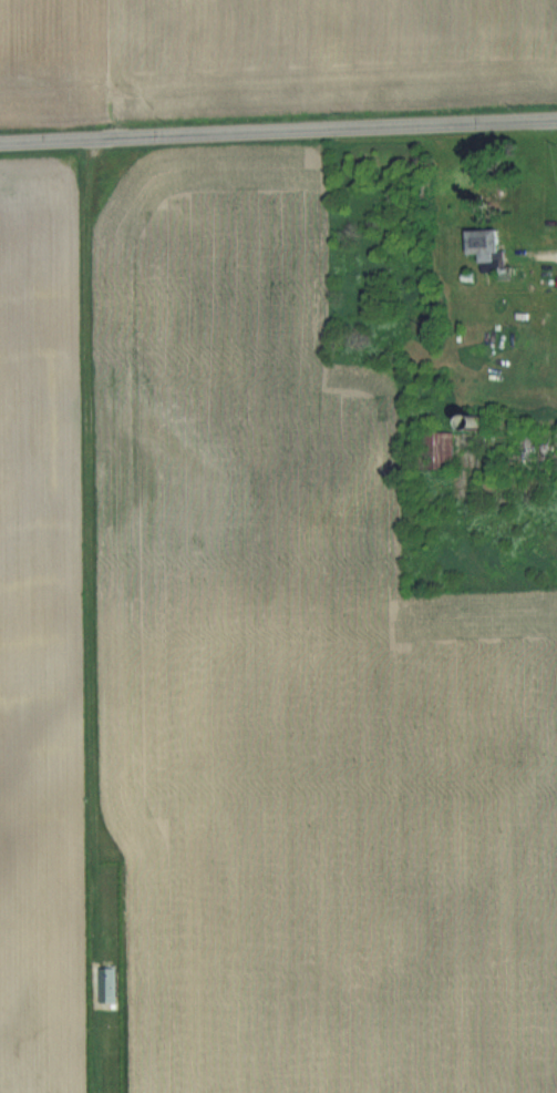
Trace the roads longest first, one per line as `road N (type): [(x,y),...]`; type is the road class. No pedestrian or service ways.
road 1 (residential): [(0,141),(556,119)]

